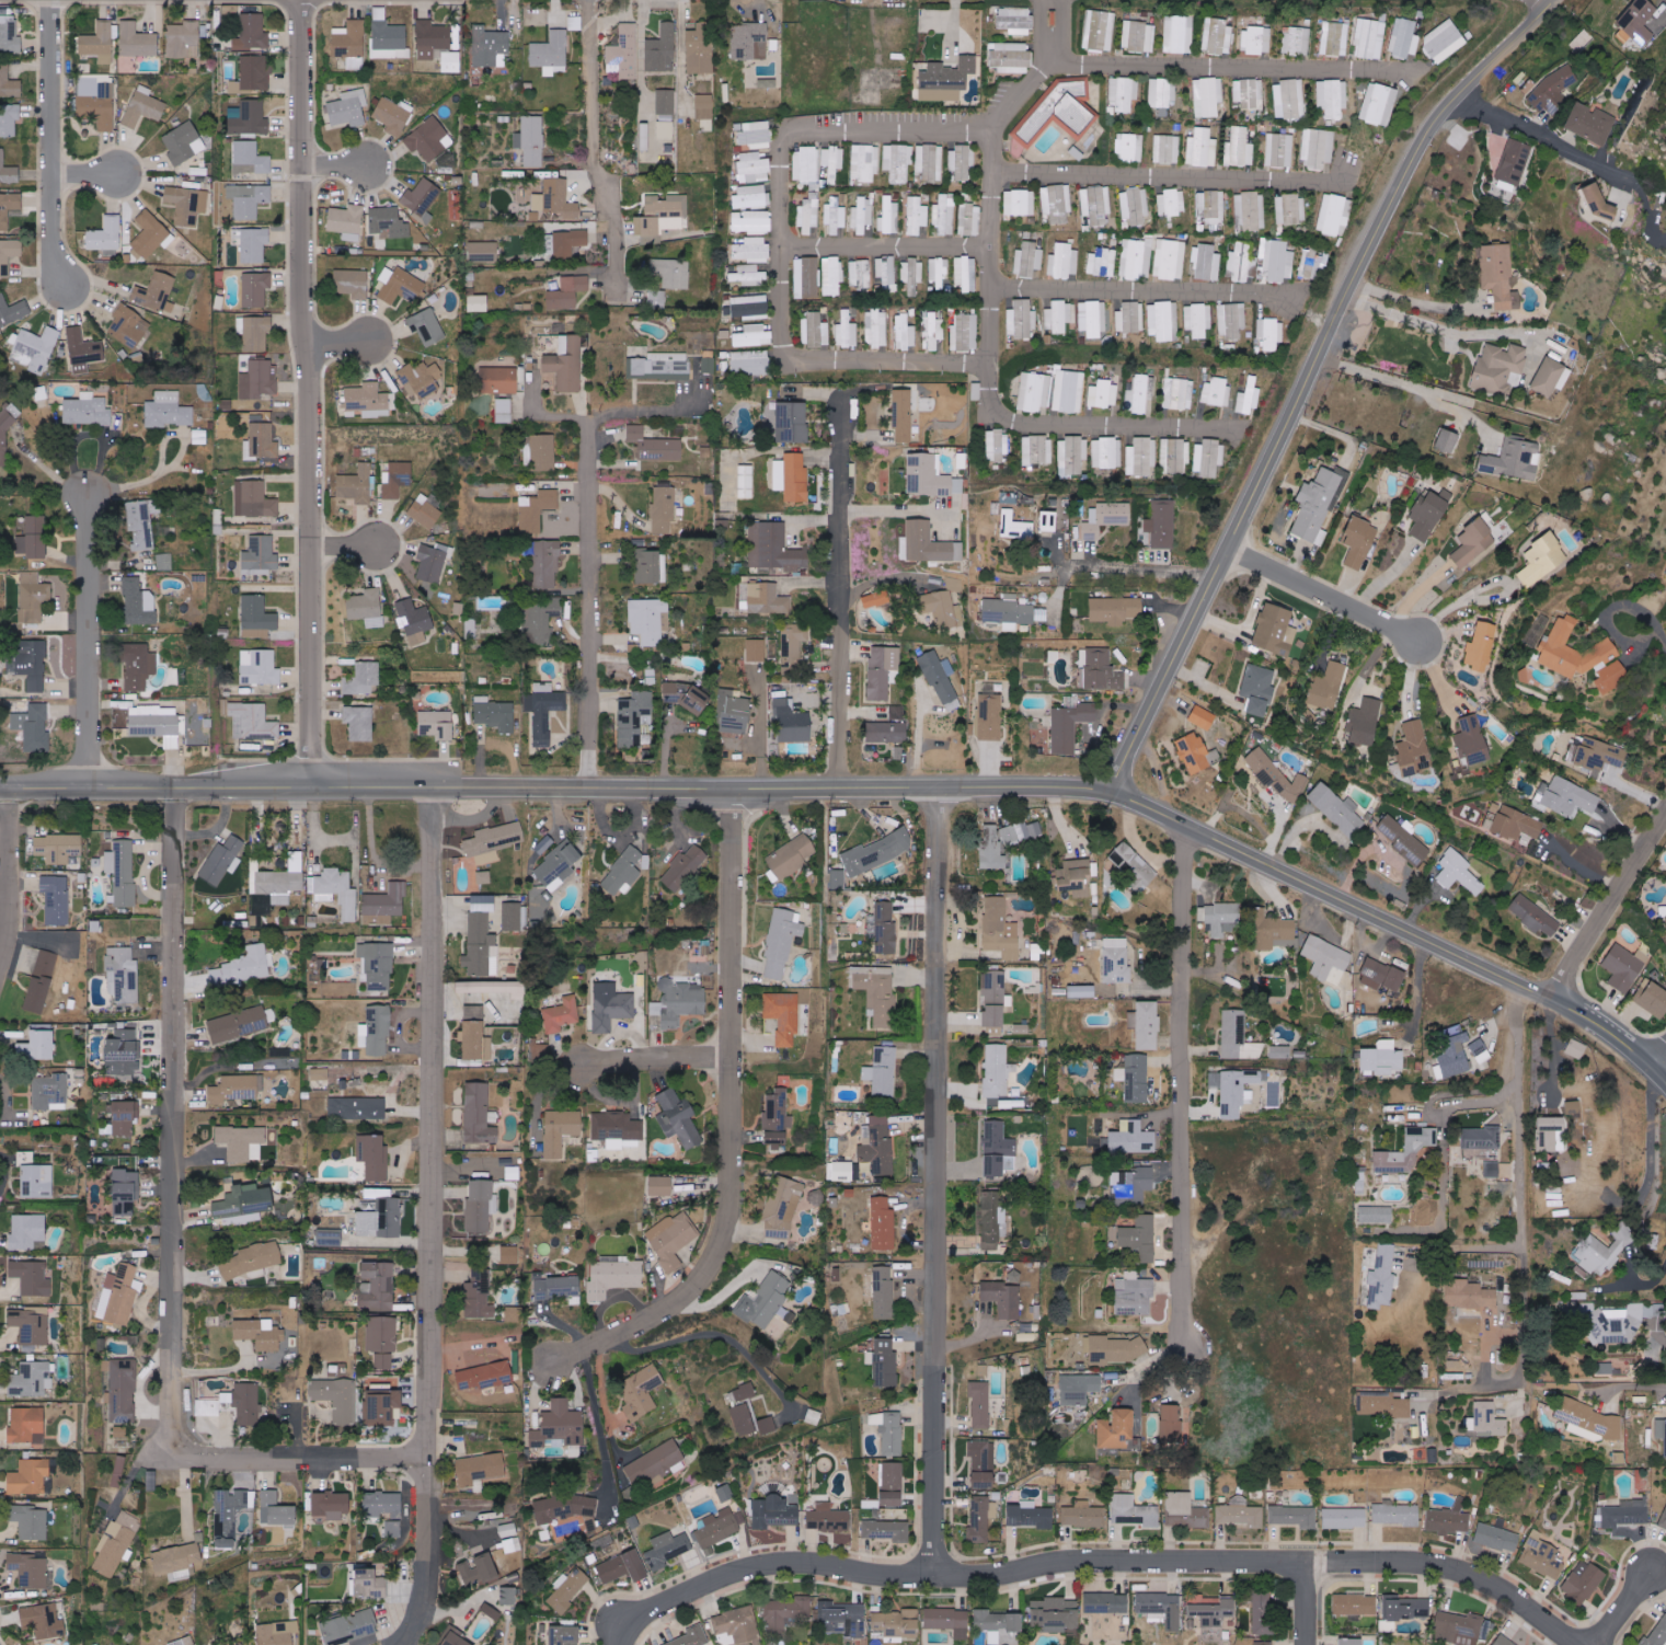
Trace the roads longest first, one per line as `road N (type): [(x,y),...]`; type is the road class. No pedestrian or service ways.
road 1 (tertiary): [(1665,1078),(1622,1039),(1559,1003),(1110,794),(0,786)]
road 2 (residential): [(639,1634),(664,1611),(771,1569),(939,1578),(1075,1564),(1422,1566),(1498,1588),(1578,1644)]
road 3 (residential): [(1110,794),(1404,170),(1445,106),(1552,0)]
road 4 (residential): [(411,1644),(433,1594),(438,1460),(438,786)]
road 5 (residential): [(939,1578),(941,789)]
road 6 (residential): [(319,786),(314,370),(306,312),(308,0)]
road 7 (residential): [(552,1368),(671,1311),(697,1289),(728,1235),(735,1206),(735,787)]
road 8 (residential): [(177,1458),(176,786)]
road 9 (residential): [(1186,1347),(1180,1303),(1183,826)]
road 10 (residential): [(1519,983),(1524,1381)]
road 11 (residential): [(843,787),(842,413)]
road 12 (residential): [(594,786),(588,429)]
road 13 (residential): [(621,284),(620,212),(594,184),(594,0)]
road 14 (residential): [(65,287),(49,245),(48,0)]
road 15 (residential): [(85,786),(87,497)]
road 16 (residential): [(177,1458),(438,1460)]
road 17 (residential): [(1344,297),(1454,336),(1548,340)]
road 18 (residential): [(1226,551),(1416,641)]
road 19 (residential): [(1559,1003),(1665,824)]
road 20 (residential): [(0,978),(12,941),(10,785)]
road 21 (residential): [(582,1062),(732,1065)]

